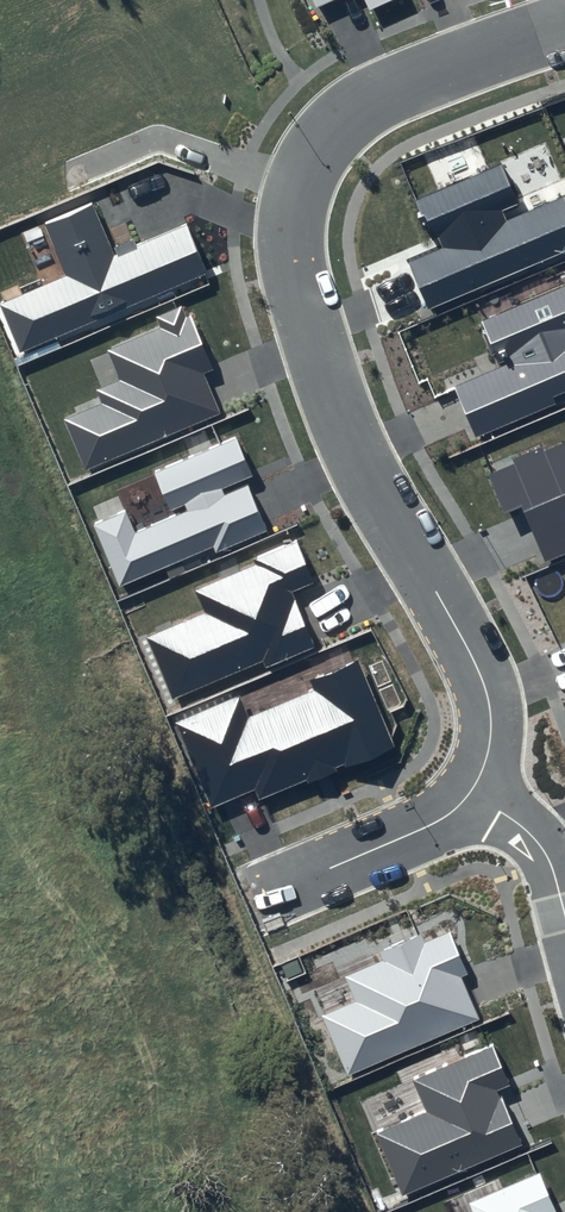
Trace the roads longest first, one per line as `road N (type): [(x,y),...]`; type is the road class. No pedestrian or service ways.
road 1 (residential): [(564,28),(401,84),(337,121),(297,177),(290,216),(309,331),(337,412),(483,679),(488,750),(470,793)]
road 2 (residential): [(470,793),(436,823),(251,901)]
road 3 (residential): [(470,793),(545,852),(564,914)]

